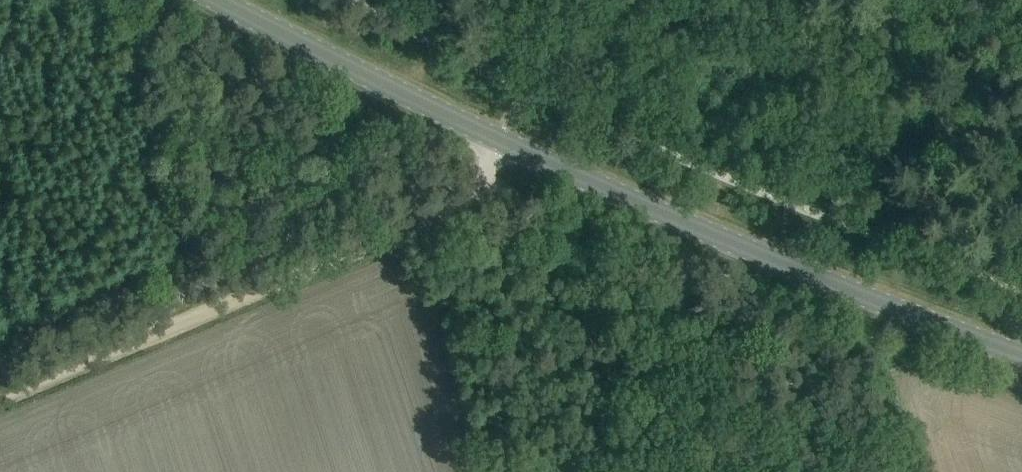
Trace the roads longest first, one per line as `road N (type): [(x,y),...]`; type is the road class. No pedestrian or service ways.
road 1 (tertiary): [(1021,356),(798,272),(501,141),(223,0)]
road 2 (track): [(475,191),(464,204),(0,399)]
road 3 (track): [(475,191),(529,200),(615,277),(660,338),(707,456)]

